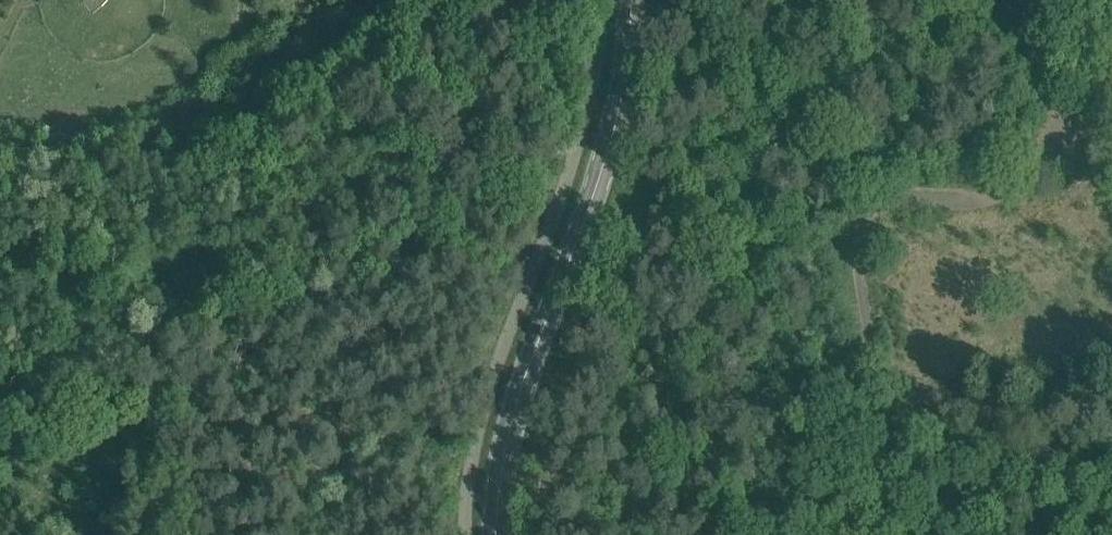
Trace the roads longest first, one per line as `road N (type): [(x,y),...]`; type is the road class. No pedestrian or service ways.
road 1 (tertiary): [(496,534),(512,432),(616,141),(626,101),(630,0)]

